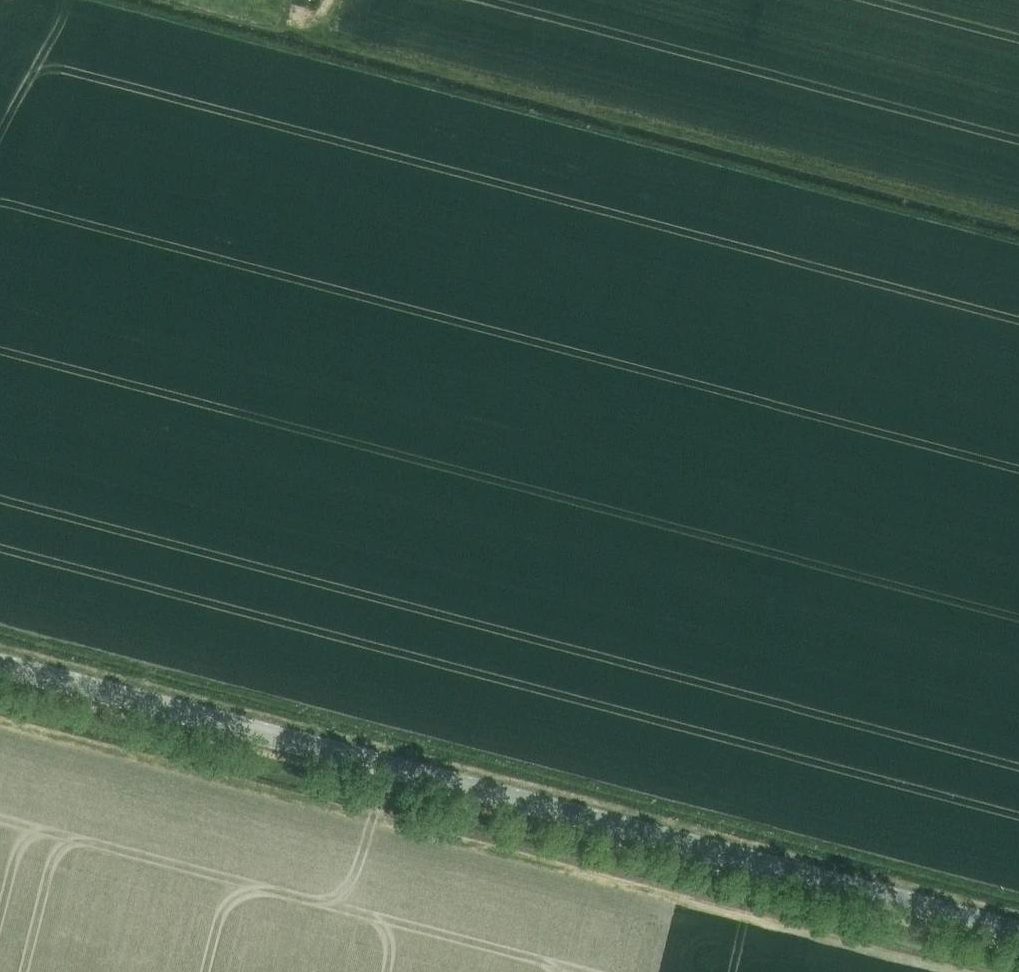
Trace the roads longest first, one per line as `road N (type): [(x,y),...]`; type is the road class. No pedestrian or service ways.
road 1 (tertiary): [(0,664),(1018,934)]

